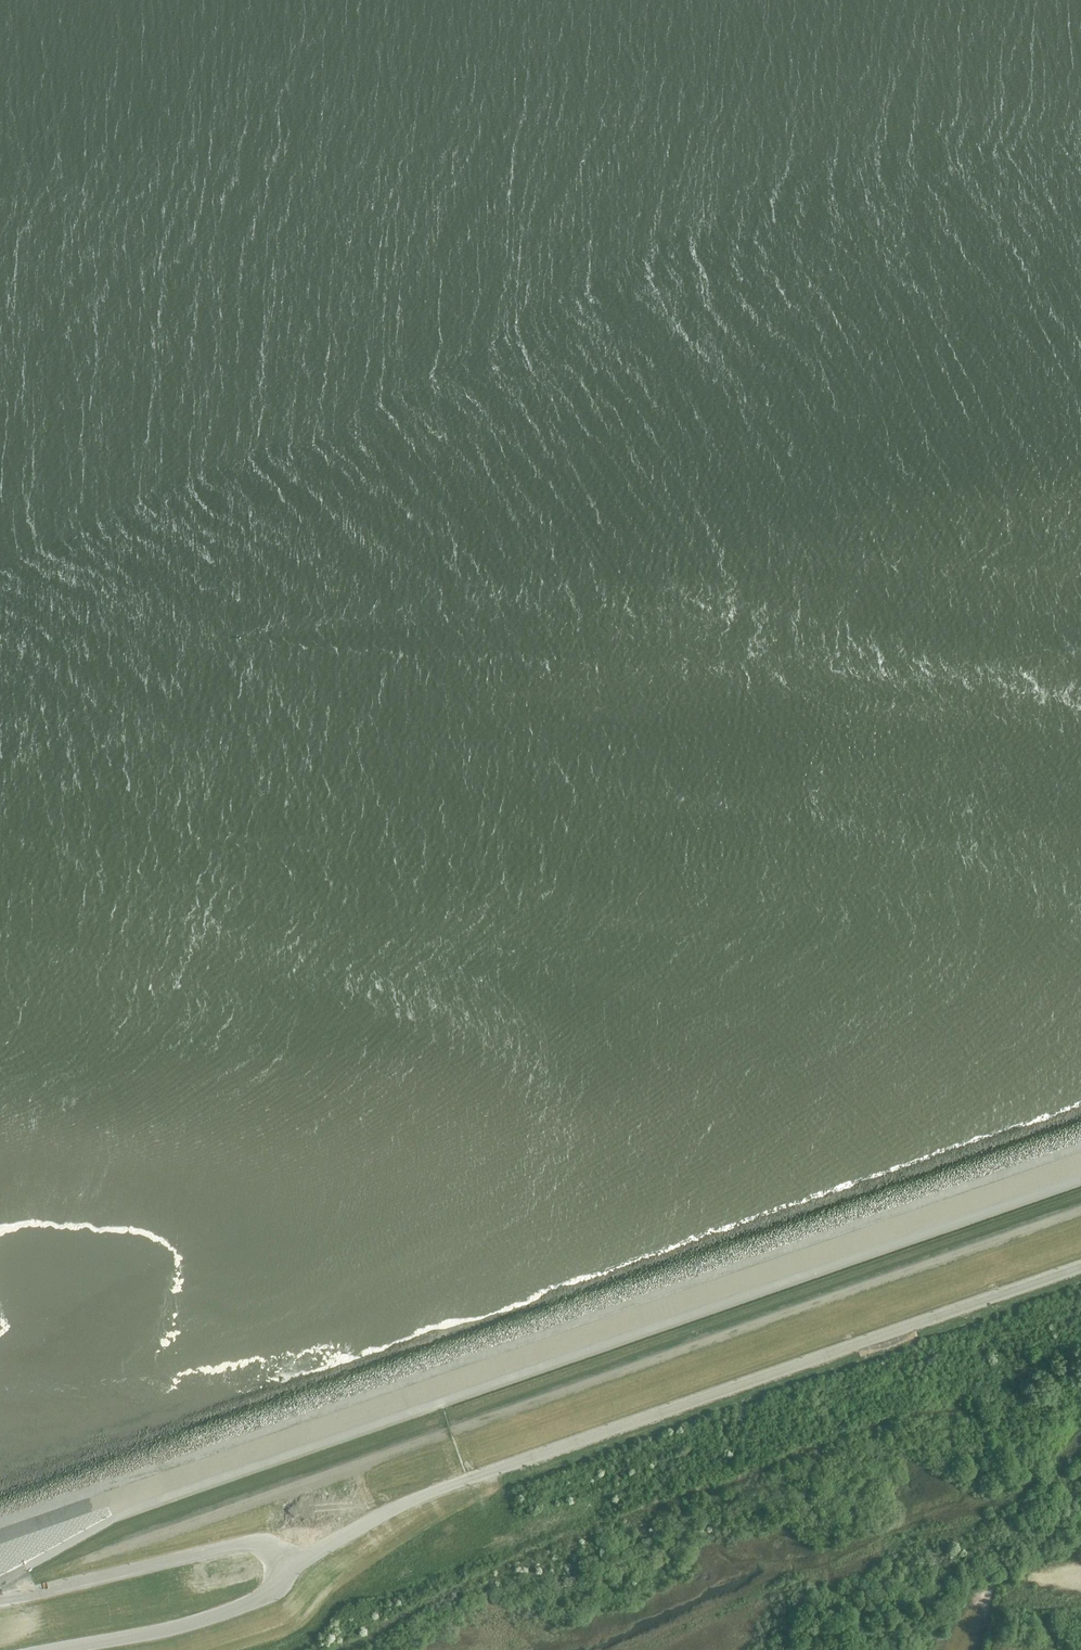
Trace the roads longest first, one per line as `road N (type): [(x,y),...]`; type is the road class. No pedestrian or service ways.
road 1 (track): [(1080,1142),(0,1518)]
road 2 (unknown): [(286,1563),(277,1547),(253,1539),(0,1595)]
road 3 (unclassified): [(41,1649),(167,1628),(270,1590),(286,1563)]

